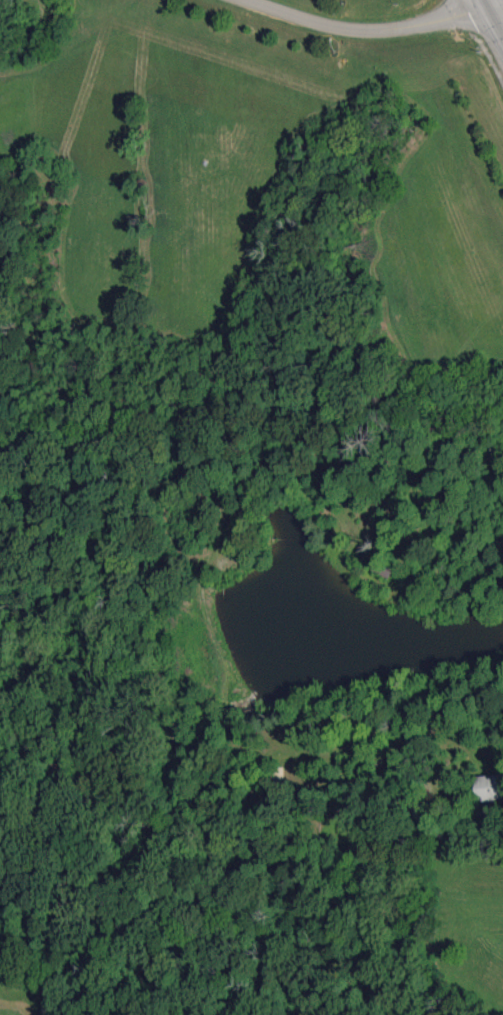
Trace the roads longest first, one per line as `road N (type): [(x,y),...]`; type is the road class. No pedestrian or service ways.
road 1 (residential): [(484,7),(372,29),(252,0)]

